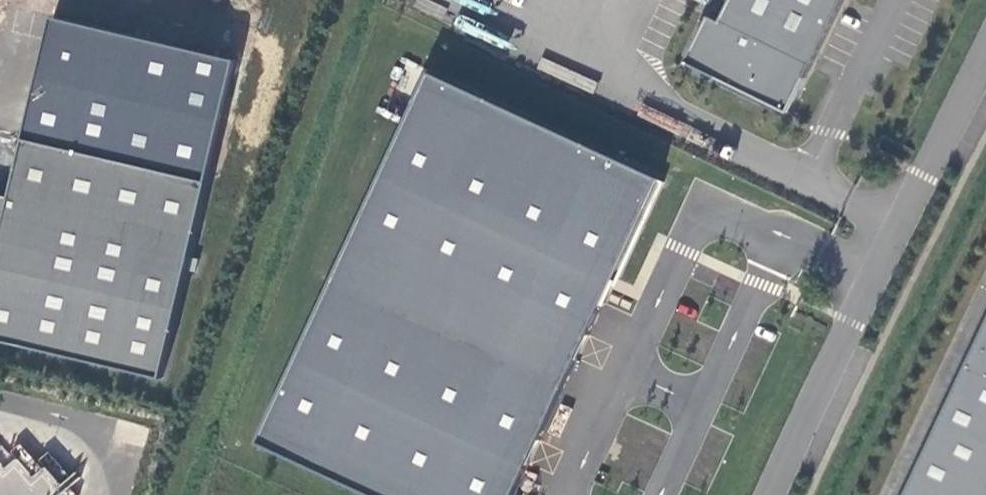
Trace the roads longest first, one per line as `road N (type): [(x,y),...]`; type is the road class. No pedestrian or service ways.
road 1 (track): [(185,494),(357,0)]
road 2 (unclassified): [(774,494),(985,59)]

